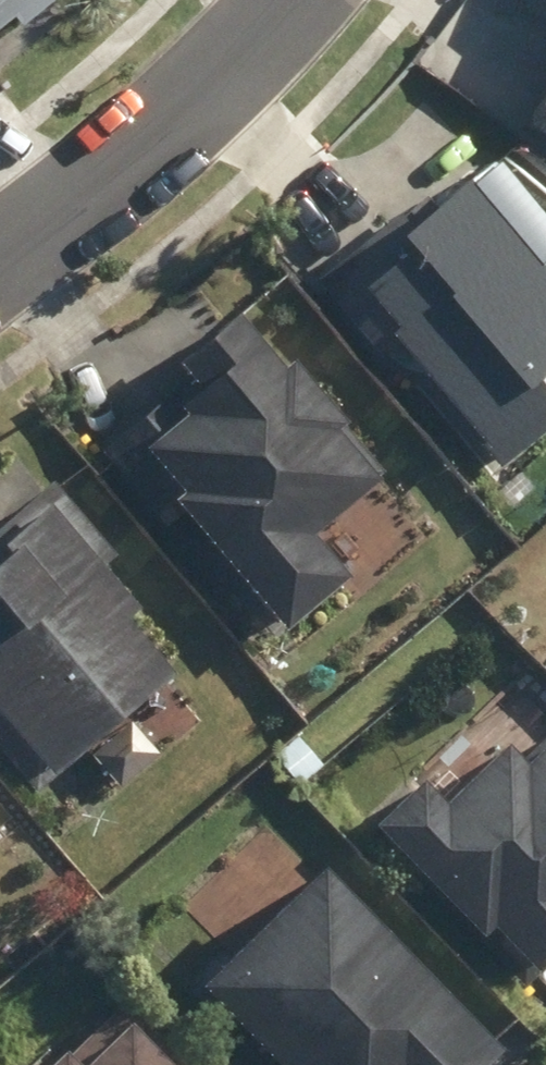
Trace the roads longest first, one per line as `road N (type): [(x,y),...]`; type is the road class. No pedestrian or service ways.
road 1 (residential): [(0,257),(124,162),(292,0)]

